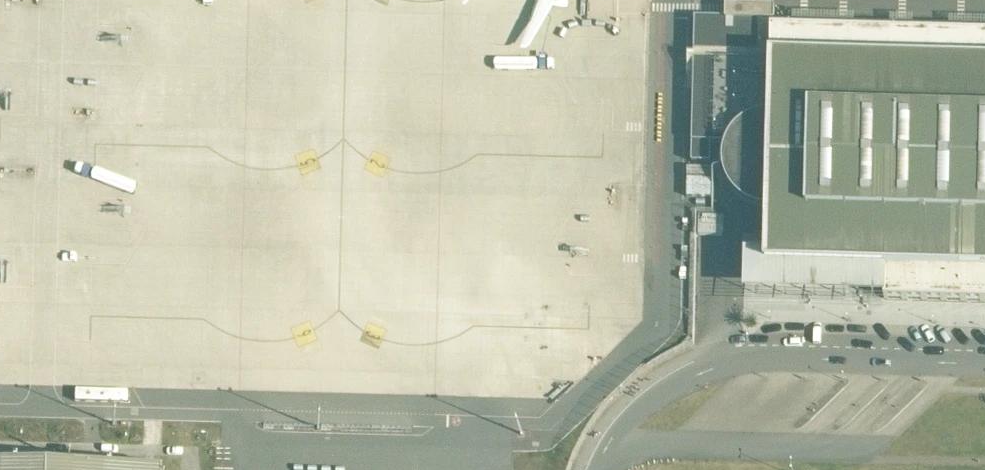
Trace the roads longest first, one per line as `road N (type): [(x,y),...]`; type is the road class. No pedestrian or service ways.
road 1 (tertiary): [(984,364),(729,364),(637,411),(596,469)]

